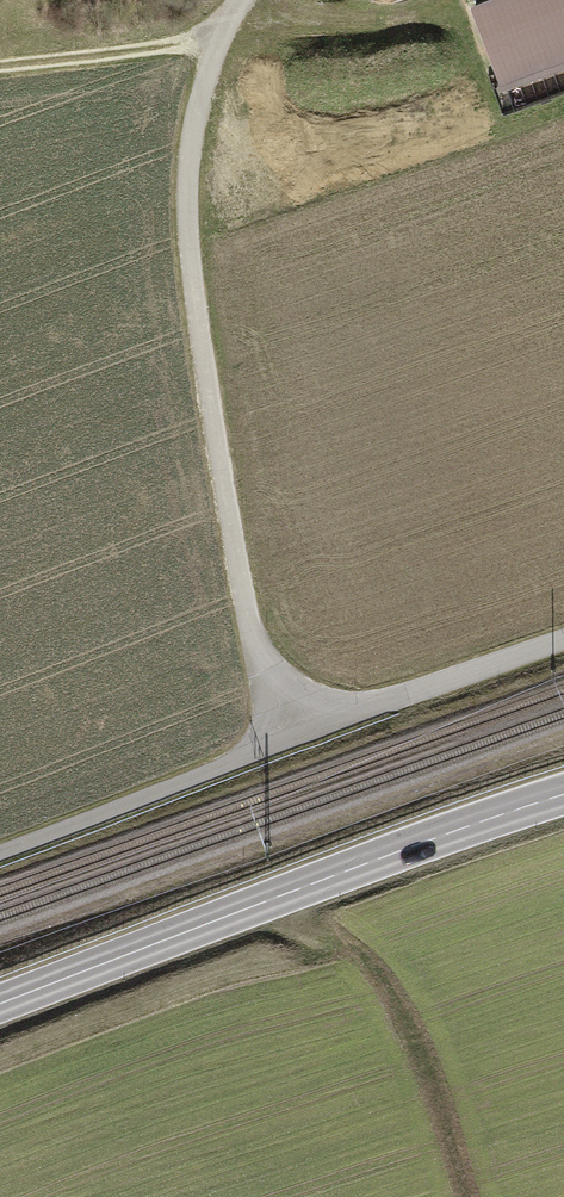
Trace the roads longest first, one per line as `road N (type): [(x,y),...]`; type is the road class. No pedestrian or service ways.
road 1 (unclassified): [(277,748),(192,294),(196,121),(247,0)]
road 2 (primary): [(563,794),(0,1003)]
road 3 (track): [(563,644),(0,850)]
road 4 (track): [(0,59),(232,22)]

